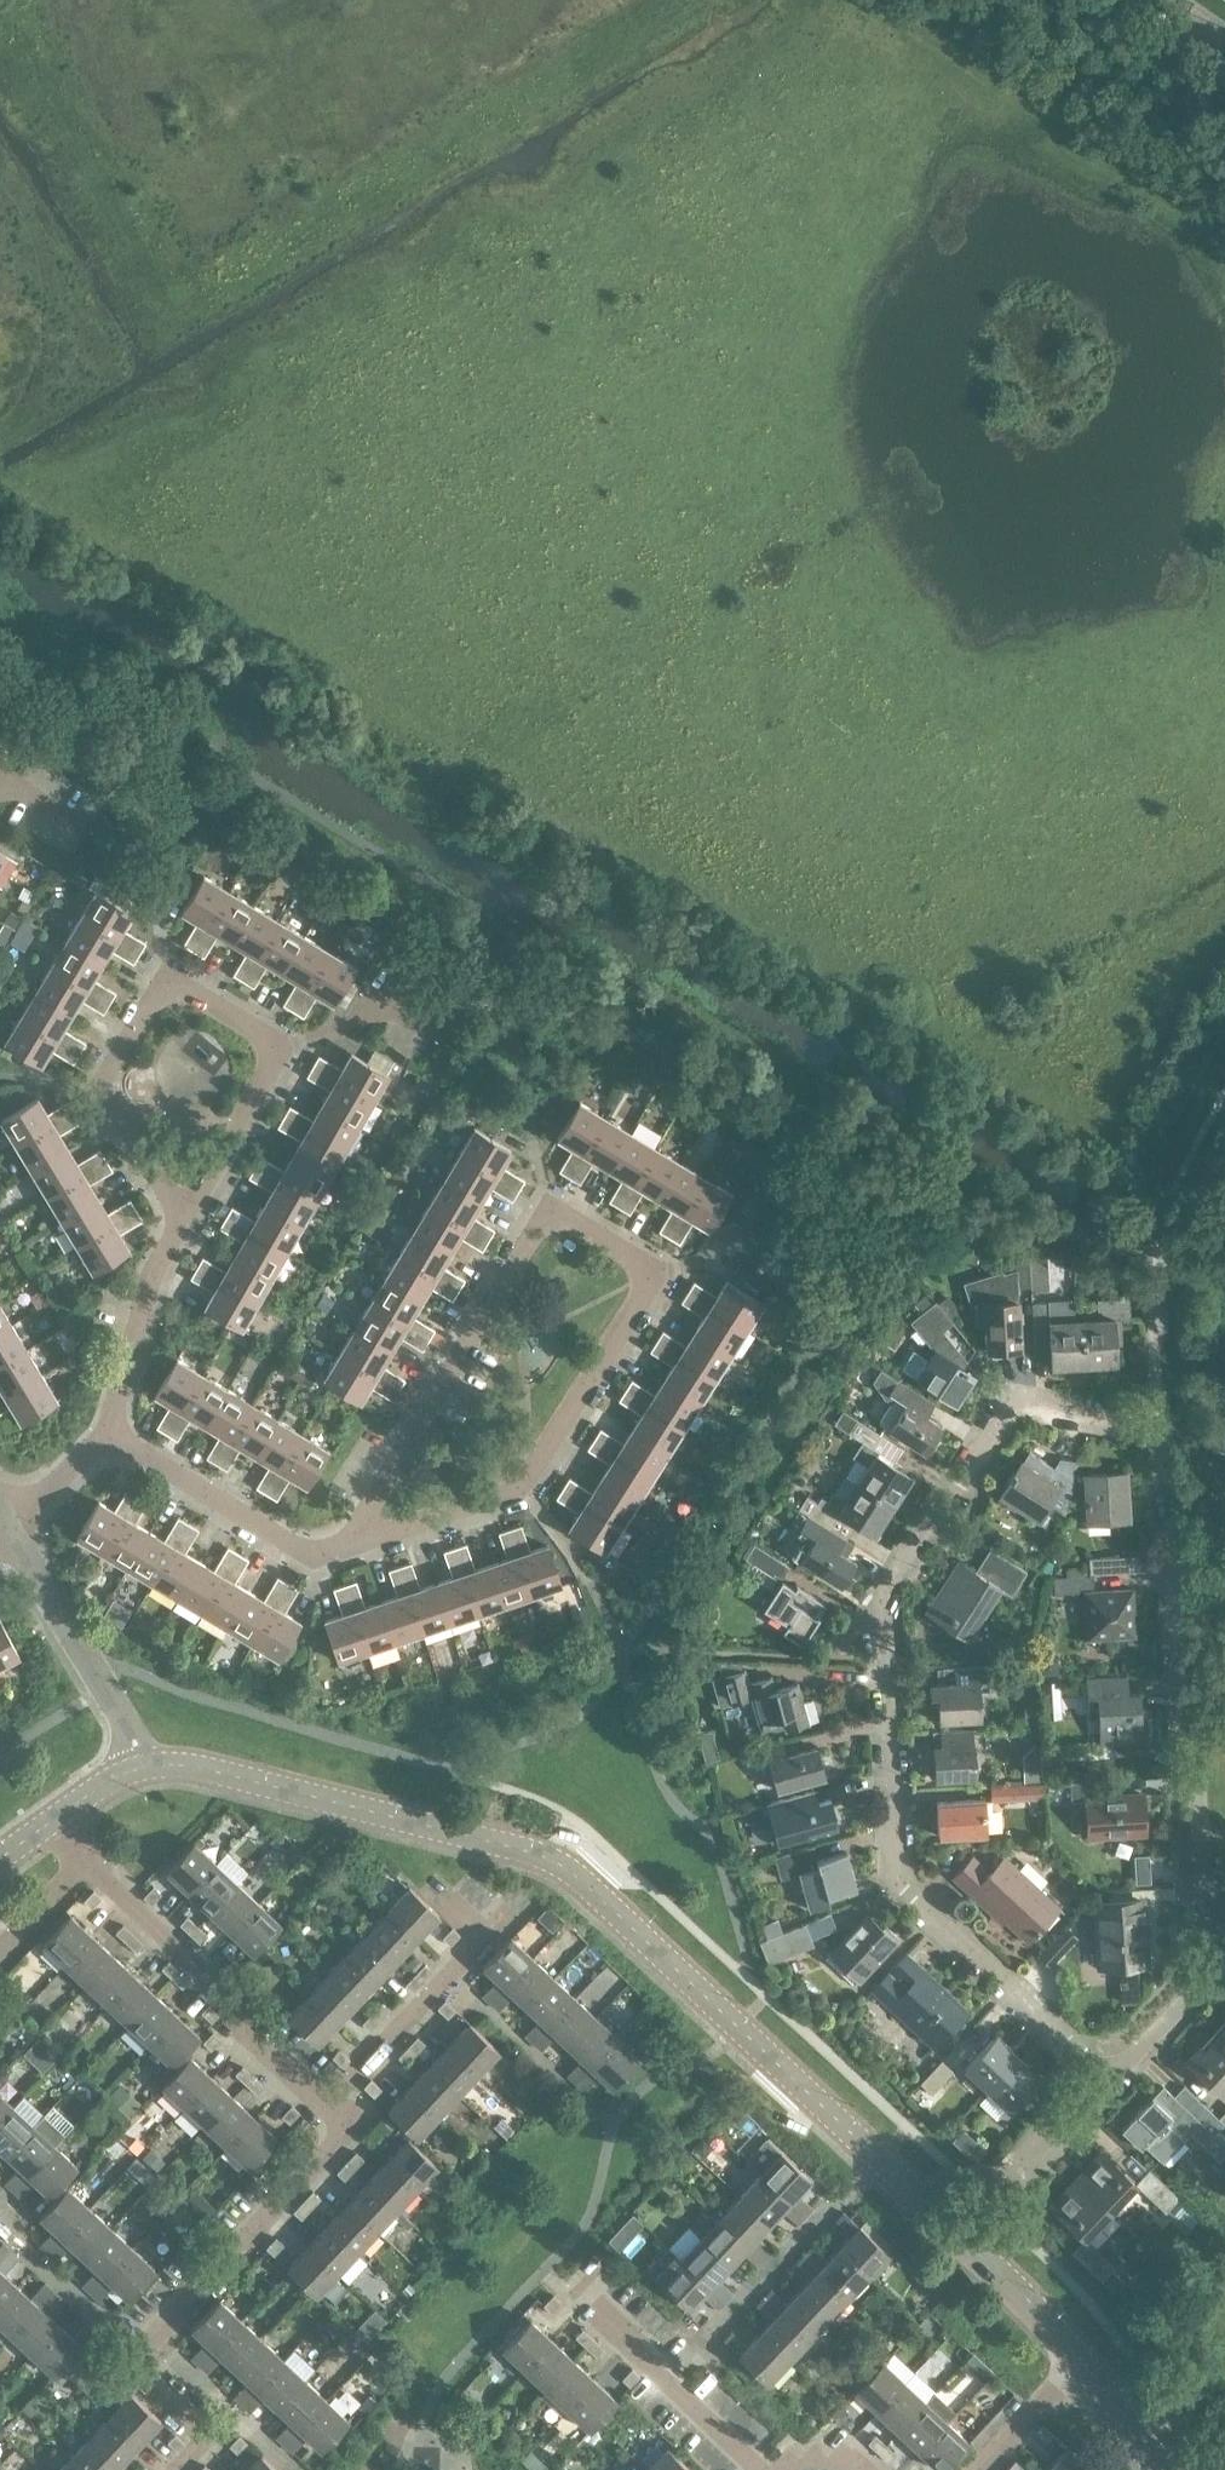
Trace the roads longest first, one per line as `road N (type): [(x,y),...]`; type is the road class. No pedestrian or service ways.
road 1 (tertiary): [(953,2219),(750,2020),(573,1863),(527,1842),(142,1762)]
road 2 (residential): [(1095,2069),(885,1868),(875,1604),(1016,1405),(1151,1406)]
road 3 (residential): [(1095,2069),(1198,1961),(1192,1799),(1169,1735),(1165,1455),(1151,1406)]
road 4 (residential): [(359,1539),(520,1482),(661,1272),(545,1204)]
road 5 (residential): [(188,1219),(281,1048),(169,980),(104,1086)]
road 6 (residential): [(328,2106),(254,2037),(232,1997),(85,1861),(55,1815)]
road 7 (residential): [(545,1204),(359,1539)]
road 8 (residential): [(146,2345),(343,2133),(328,2106)]
road 9 (residential): [(104,1434),(315,1555),(359,1539)]
road 10 (residential): [(142,1762),(1,1529)]
road 11 (residential): [(328,2106),(510,1908)]
road 12 (residential): [(759,2469),(567,2288)]
road 13 (residential): [(188,1219),(104,1434)]
road 14 (residential): [(146,2345),(4,2222),(8,2199),(0,2192)]
road 15 (residential): [(953,2219),(1095,2069)]
road 16 (tertiary): [(1078,2349),(953,2219)]
road 17 (residential): [(962,2469),(1078,2349)]
road 18 (residential): [(1151,1406),(1153,1243)]
road 19 (residential): [(176,2469),(203,2431),(140,2370),(146,2345)]
road 20 (residential): [(104,1086),(188,1219)]
road 21 (tertiary): [(1168,2469),(1078,2349)]
road 22 (residential): [(1,1529),(104,1434)]
road 23 (residential): [(772,2469),(827,2439),(853,2445),(877,2469)]

